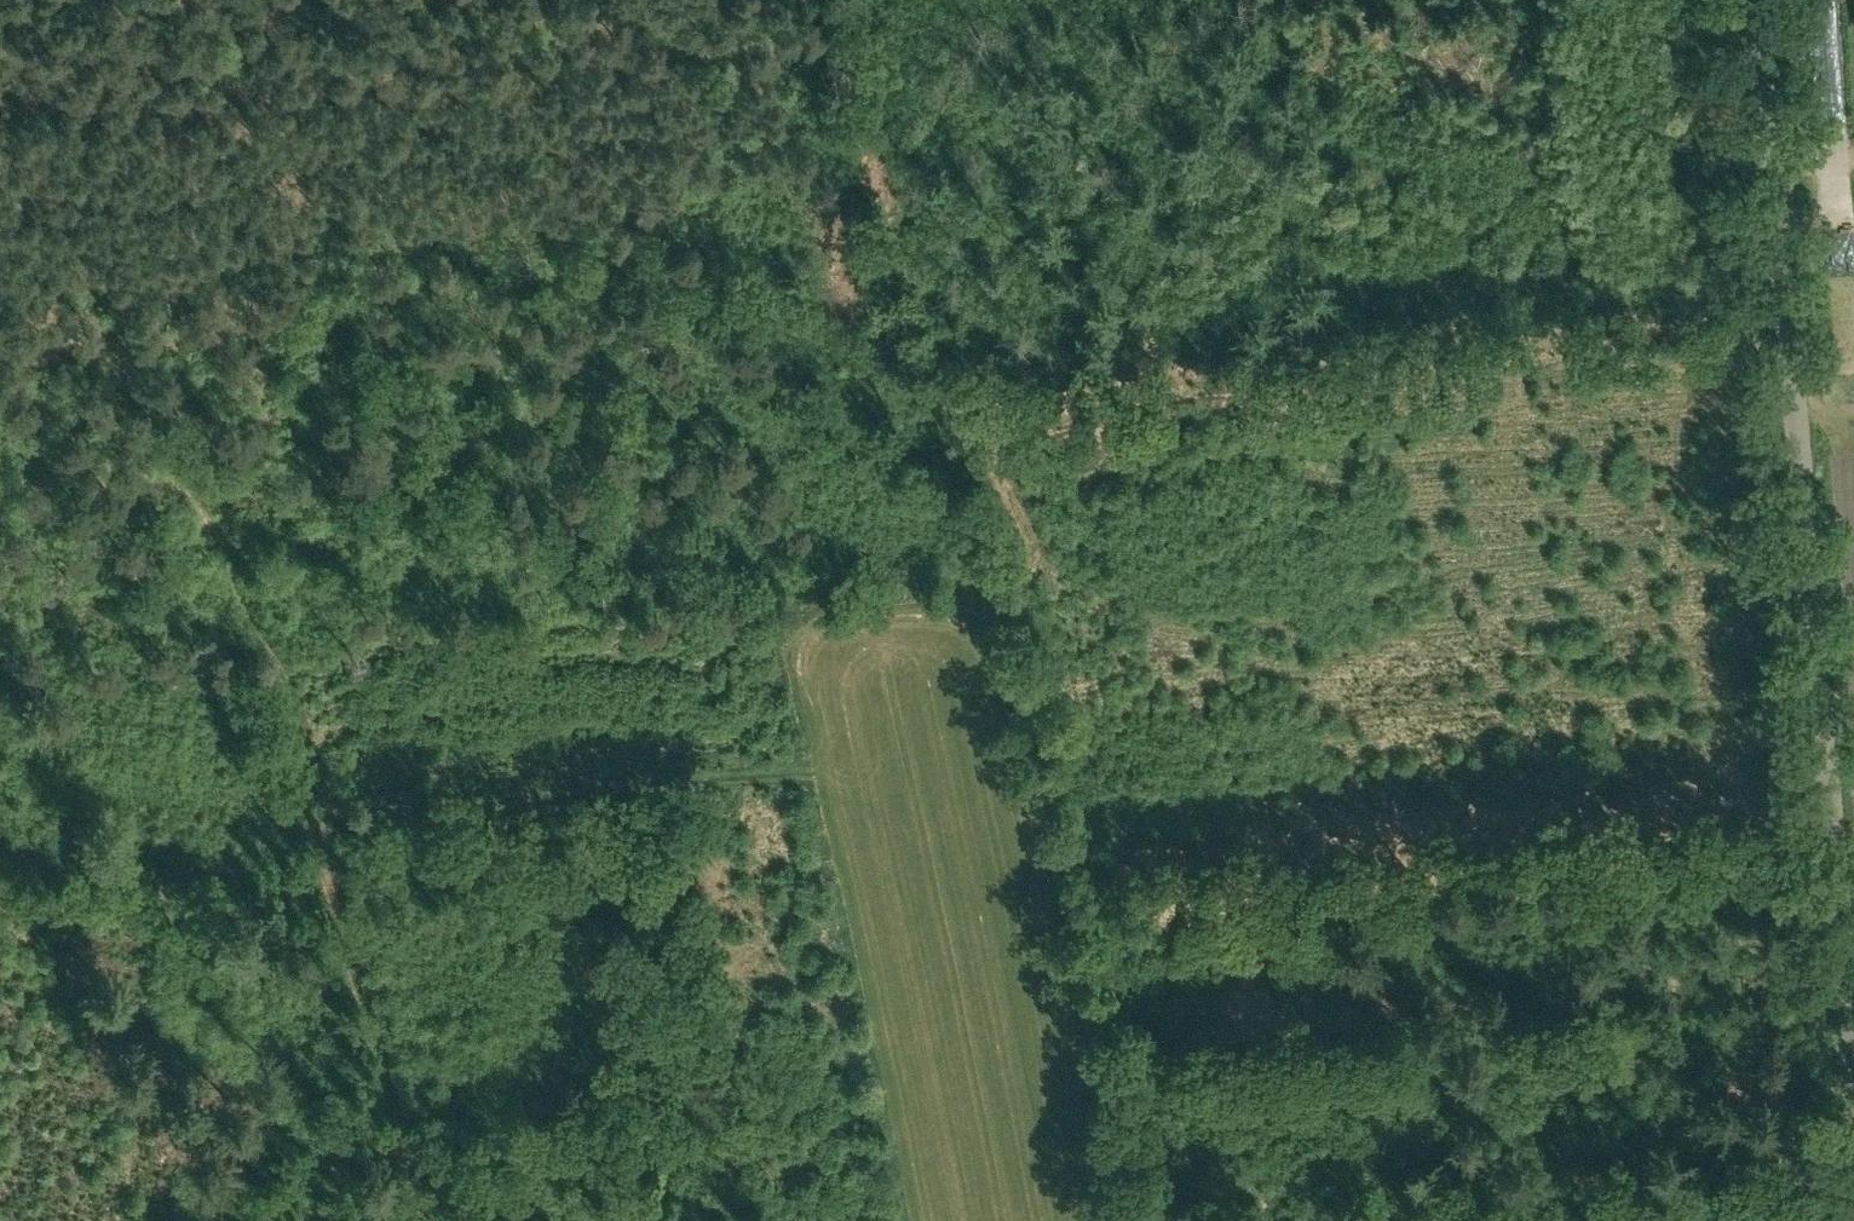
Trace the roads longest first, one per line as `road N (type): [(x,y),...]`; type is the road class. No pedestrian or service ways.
road 1 (unclassified): [(1853,1055),(1758,0)]

